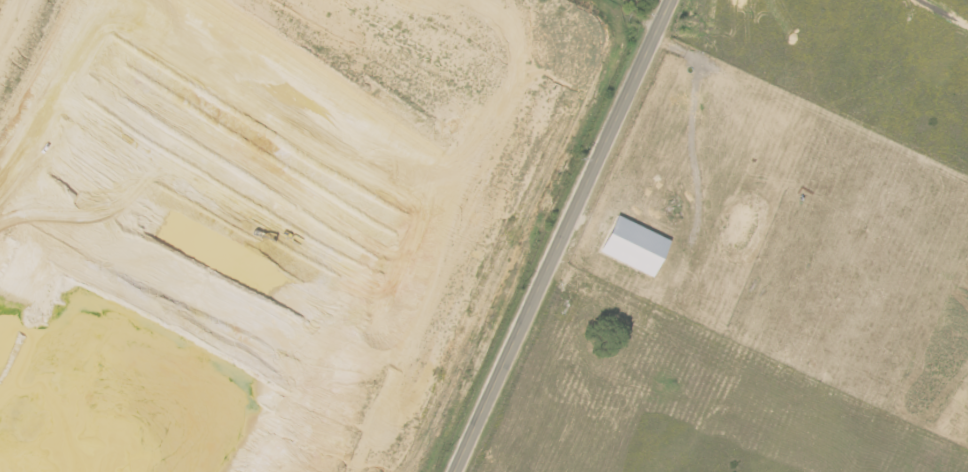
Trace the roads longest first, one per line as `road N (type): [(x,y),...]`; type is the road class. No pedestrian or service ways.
road 1 (tertiary): [(456,471),(672,0)]

